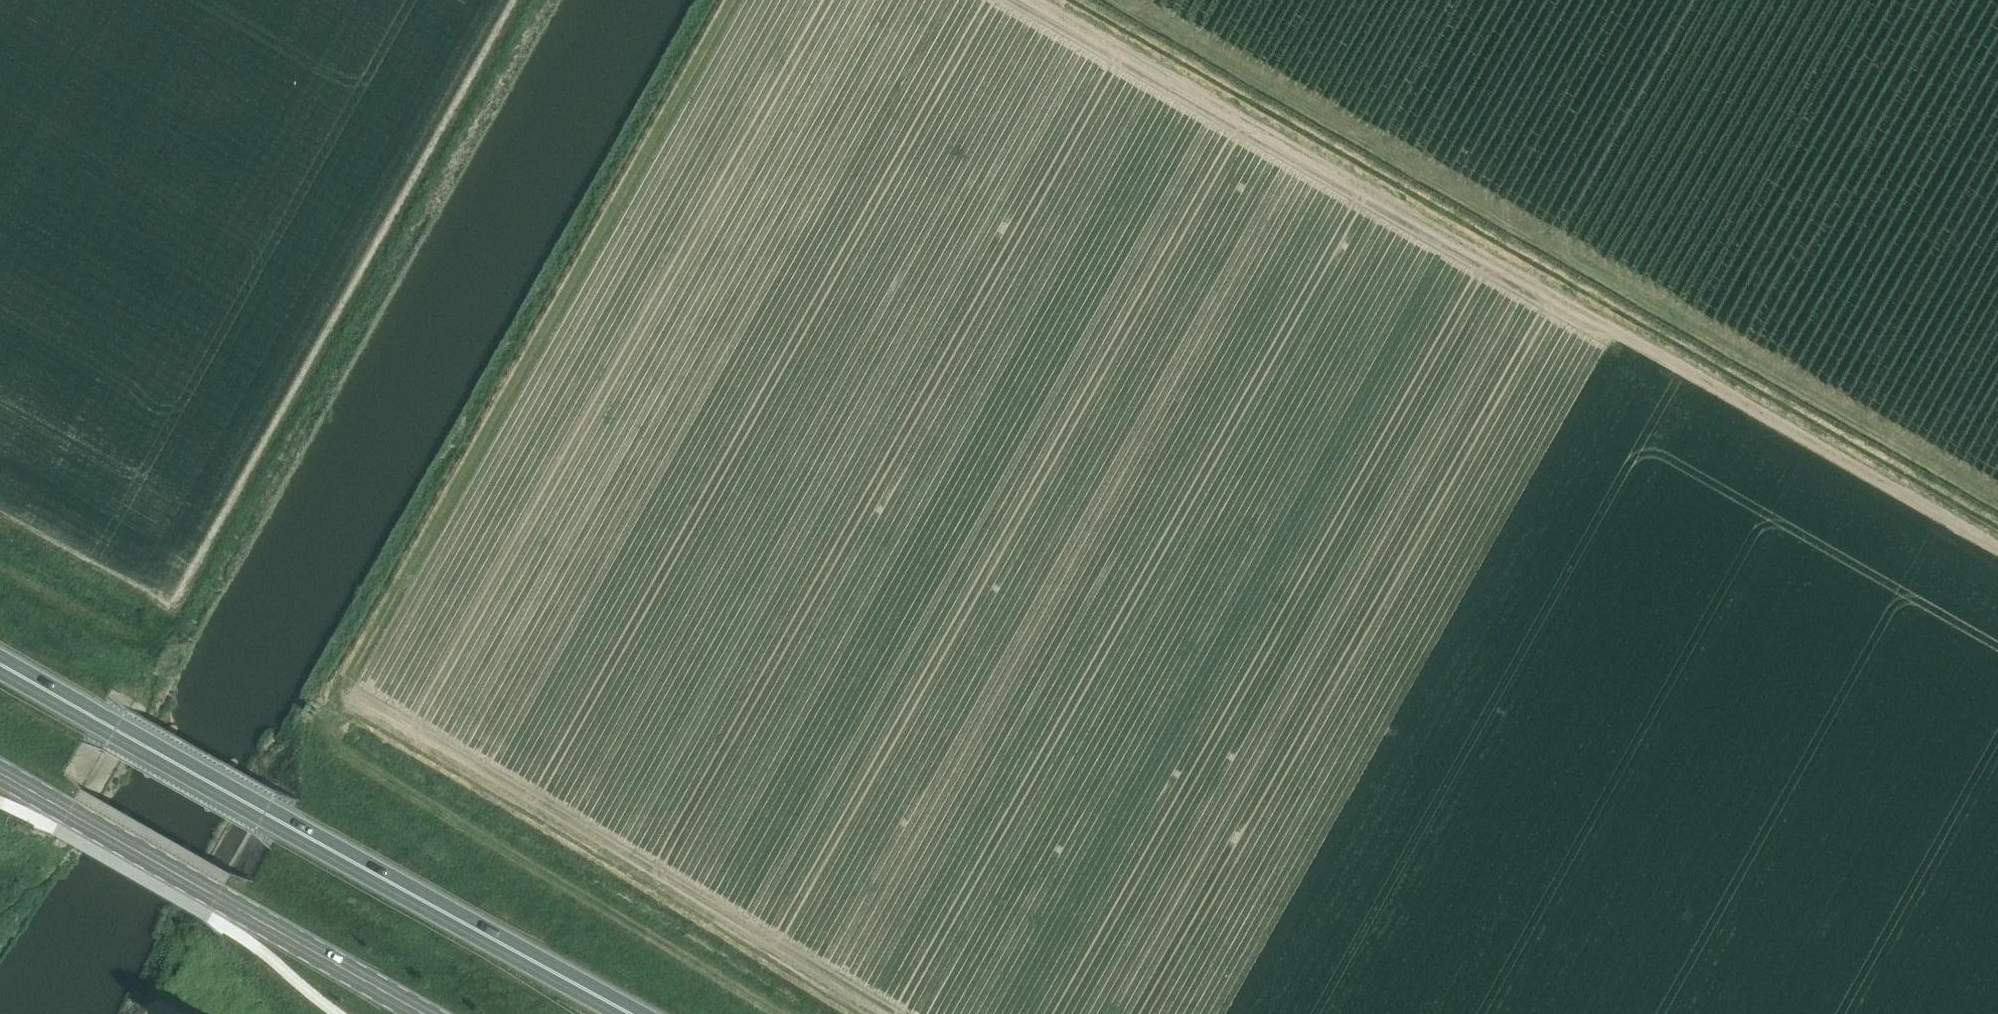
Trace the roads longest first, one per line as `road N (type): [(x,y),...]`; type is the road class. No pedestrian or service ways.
road 1 (trunk): [(639,1013),(0,661)]
road 2 (secondary): [(423,1013),(0,773)]

